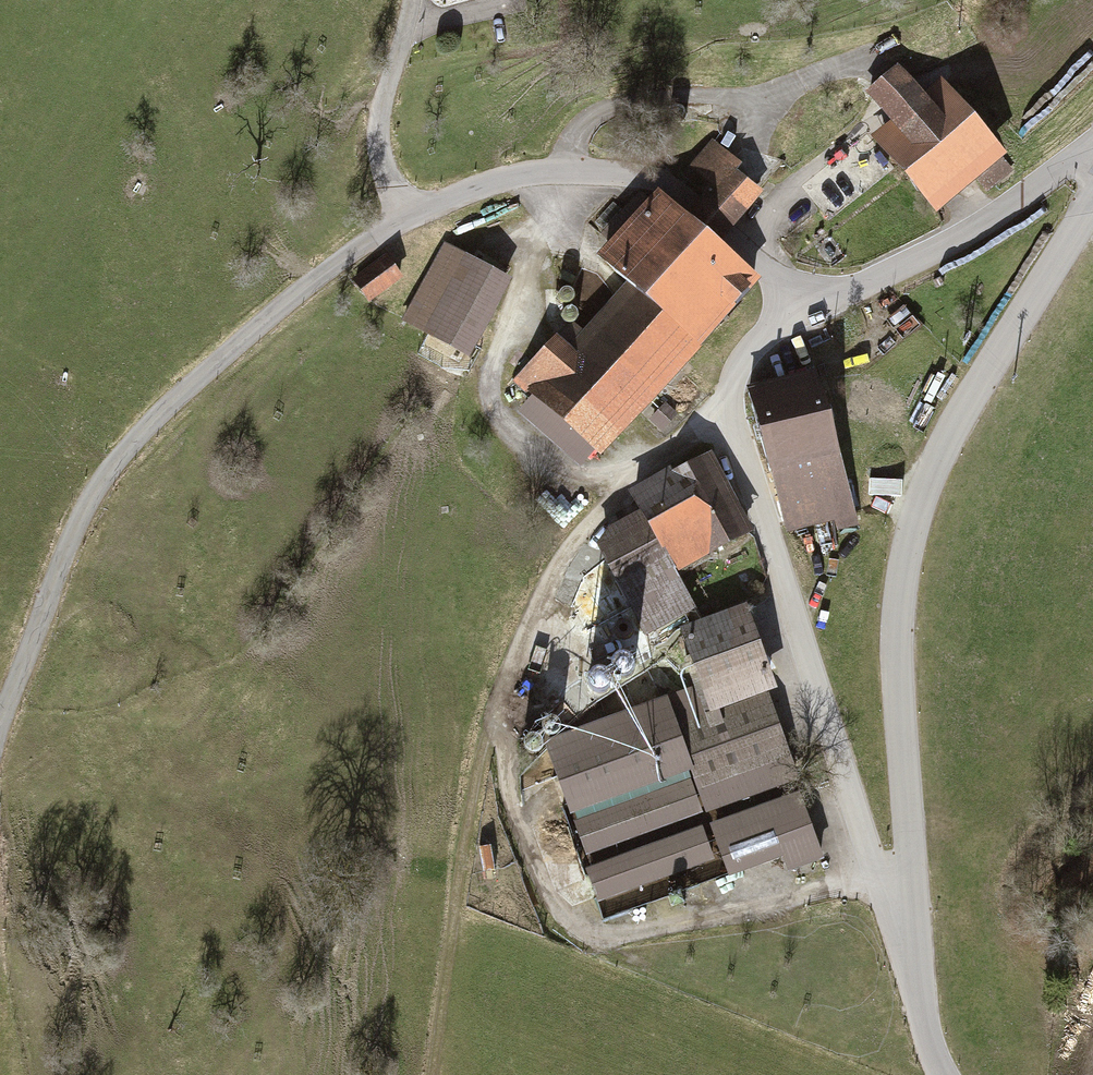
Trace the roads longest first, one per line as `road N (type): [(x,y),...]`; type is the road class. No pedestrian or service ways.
road 1 (unclassified): [(806,306),(696,204),(662,187),(571,175),(500,182),(404,226),(315,281),(144,431),(95,491),(0,733)]
road 2 (tertiary): [(914,906),(896,629),(916,521),(956,429),(1092,205)]
road 3 (residential): [(806,306),(762,342),(736,383),(734,422),(878,878),(914,906)]
road 4 (track): [(433,1074),(490,729),(560,566),(632,471)]
road 5 (residential): [(1092,154),(913,267),(806,306)]
road 6 (track): [(404,226),(383,167),(380,118),(420,0)]
road 7 (tertiary): [(945,1074),(921,1009),(914,906)]

